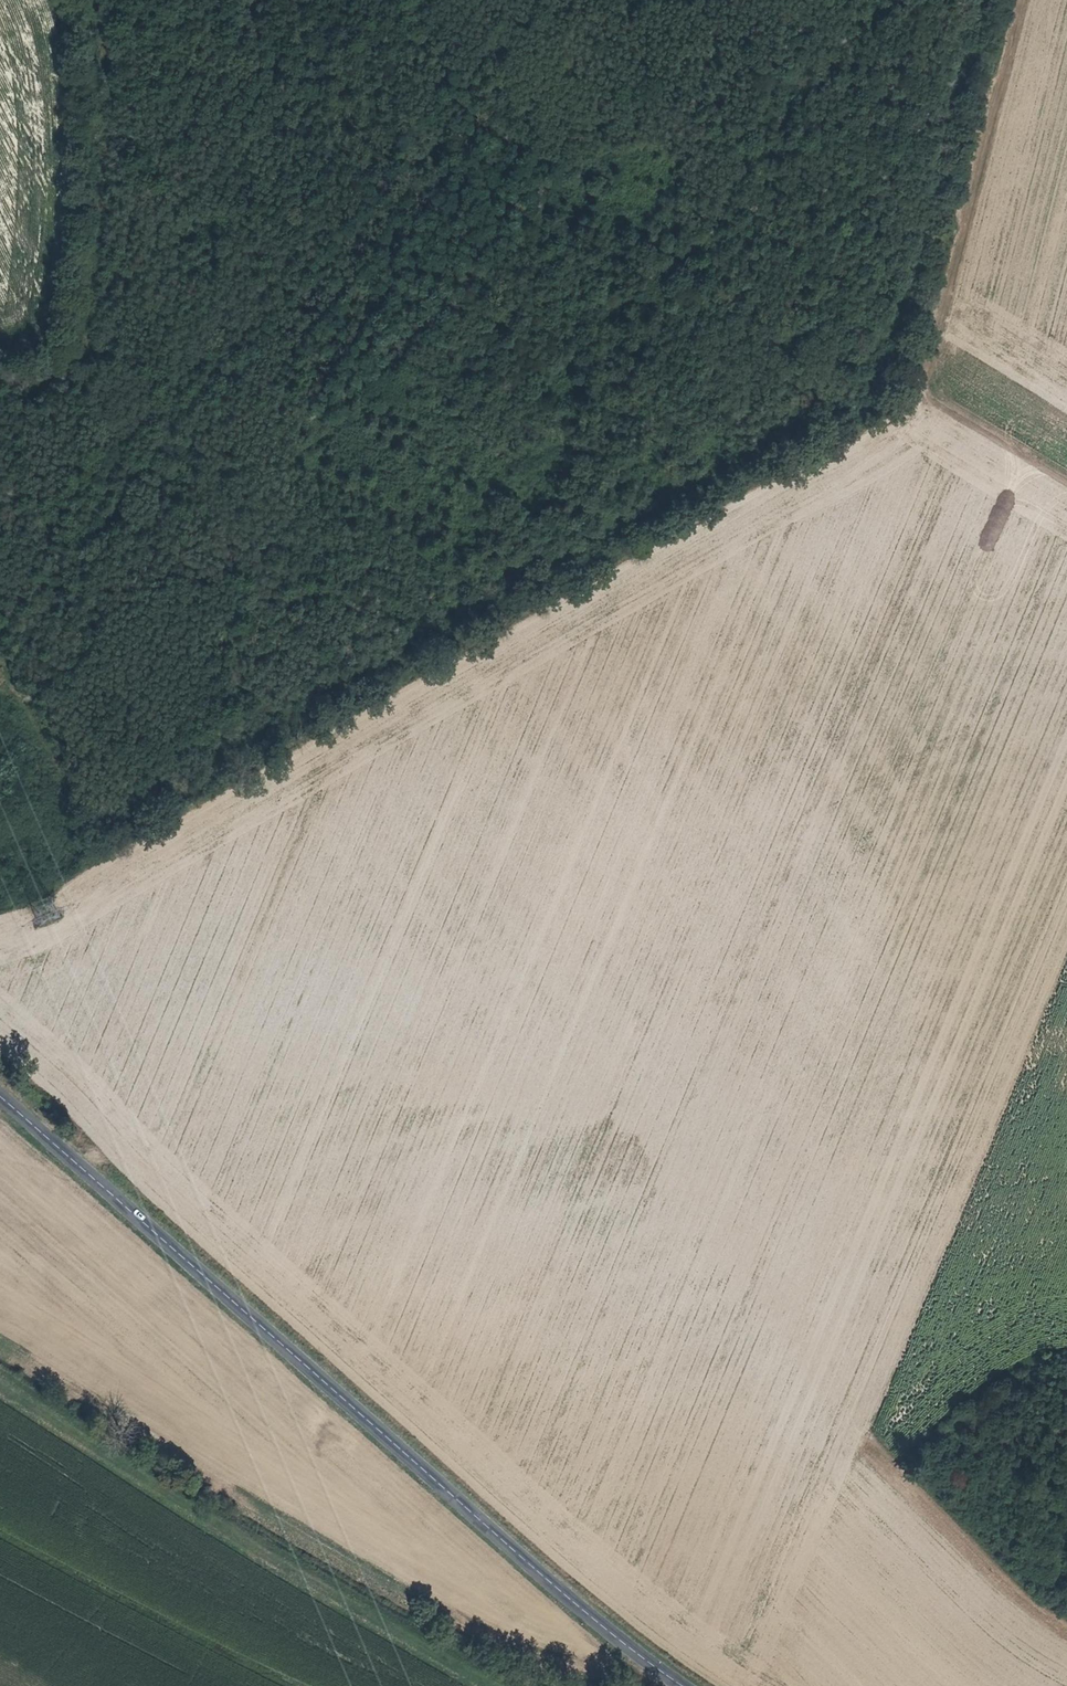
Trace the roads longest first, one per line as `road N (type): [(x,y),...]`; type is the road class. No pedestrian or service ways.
road 1 (tertiary): [(682,1685),(556,1587),(0,1096)]
road 2 (track): [(1066,487),(929,396),(926,376),(1023,0)]

